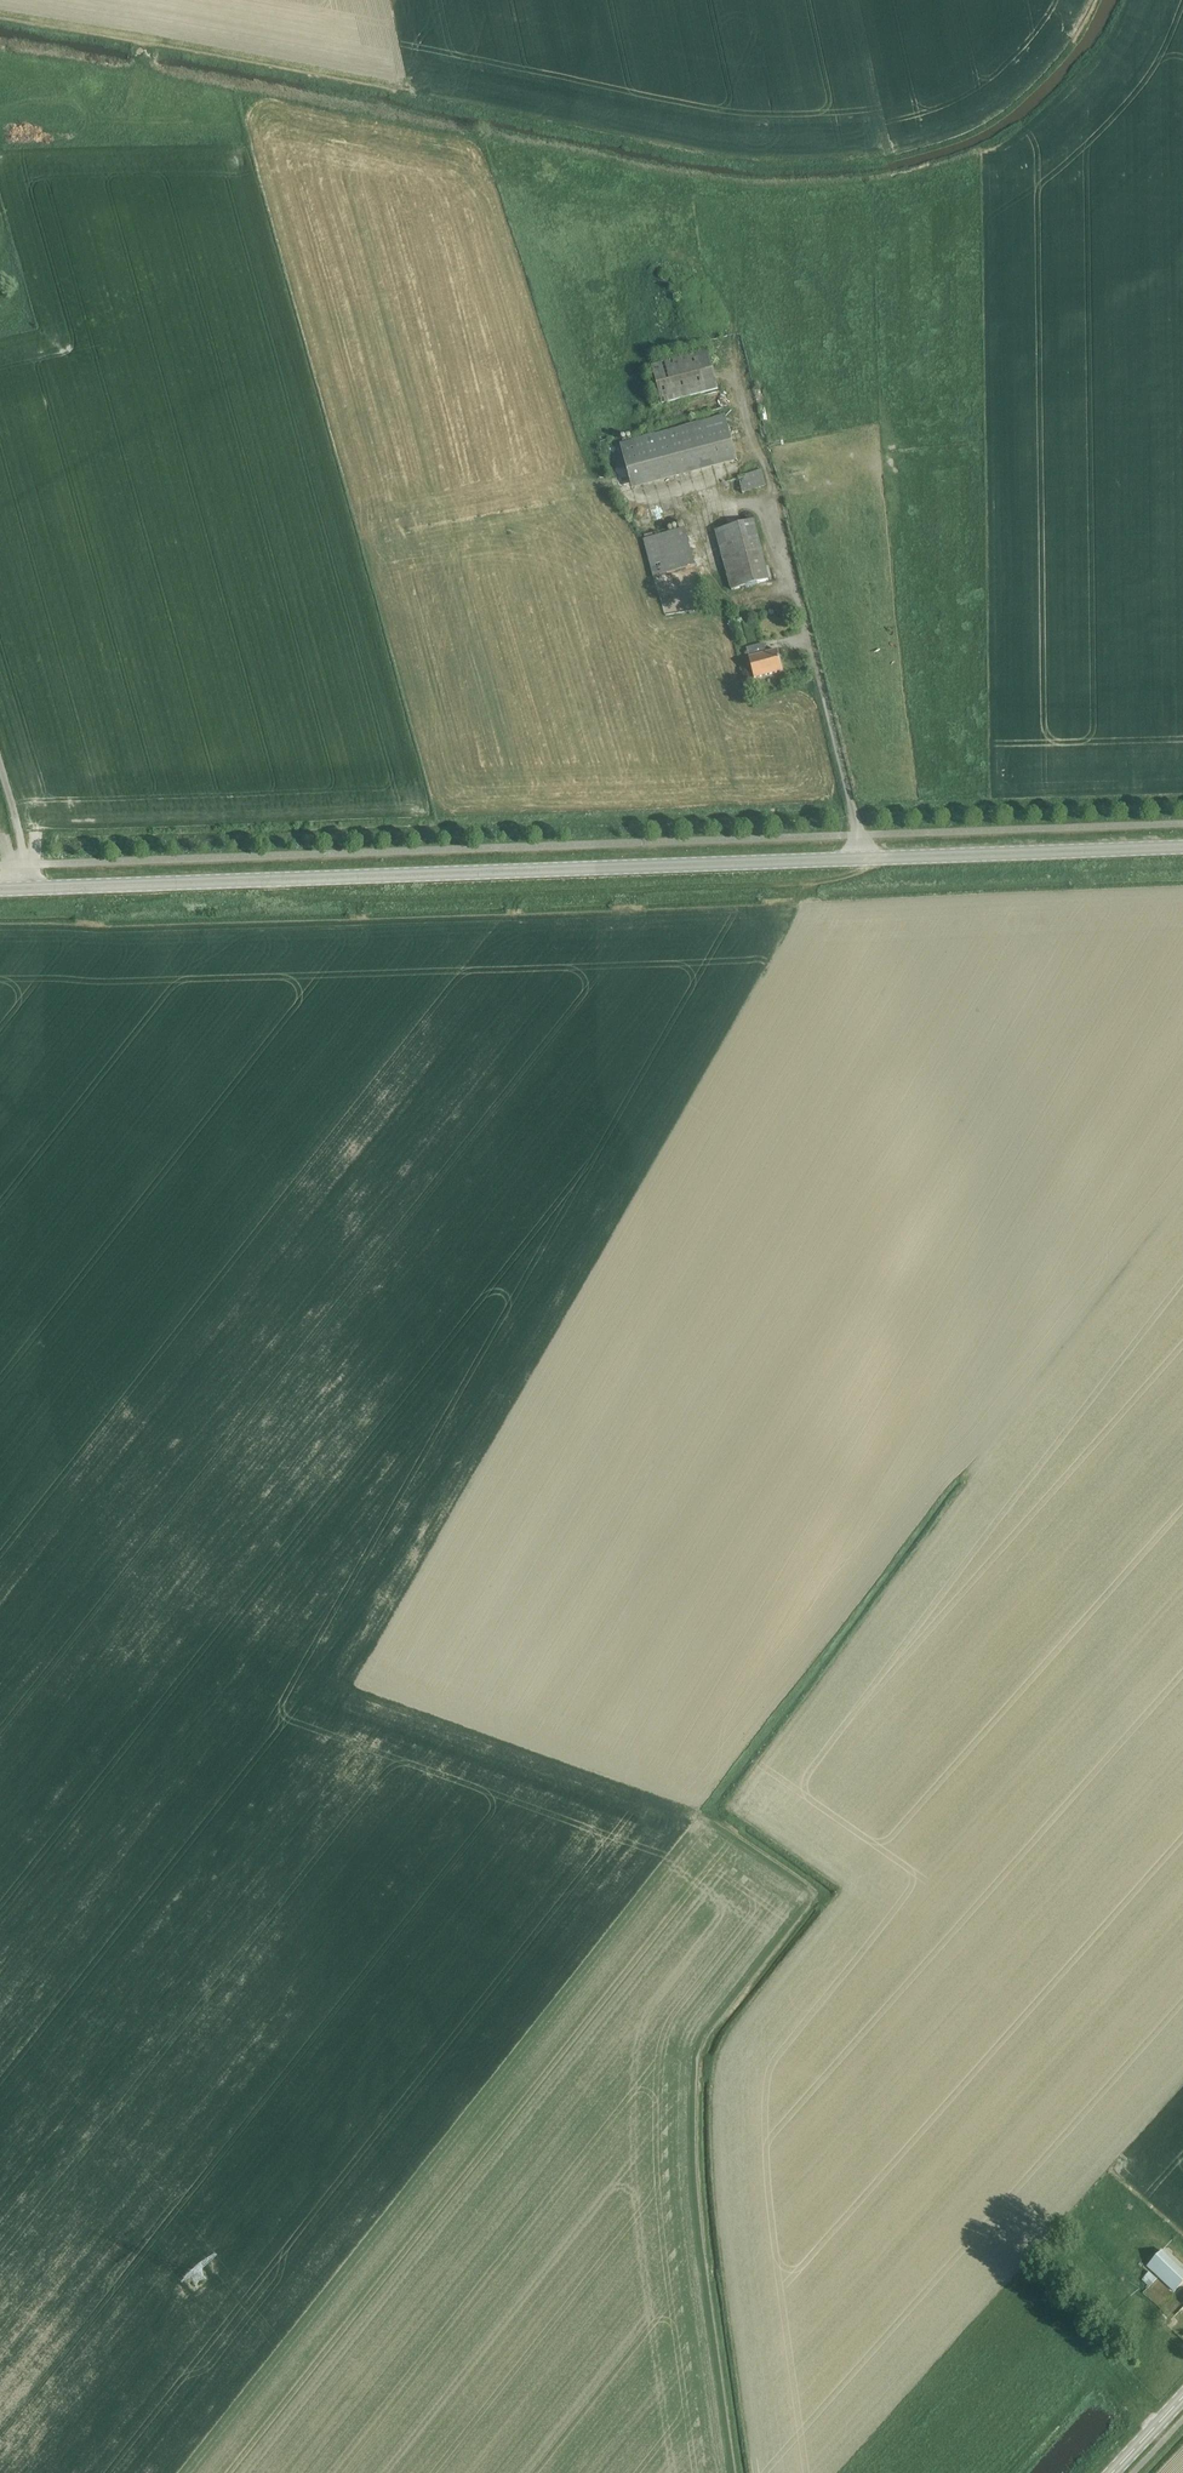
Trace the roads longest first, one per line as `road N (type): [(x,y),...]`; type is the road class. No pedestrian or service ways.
road 1 (secondary): [(0,890),(1182,847)]

